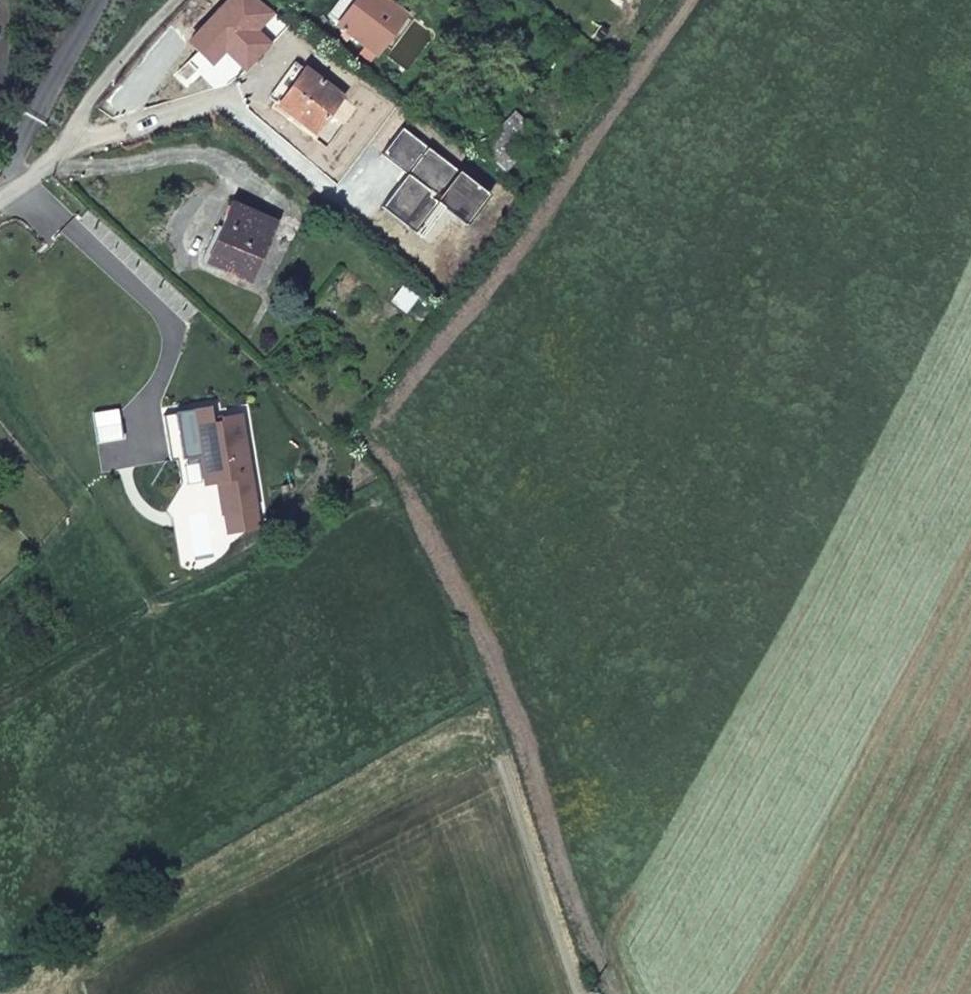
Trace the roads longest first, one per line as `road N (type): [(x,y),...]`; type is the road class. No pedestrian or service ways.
road 1 (residential): [(0,203),(41,172),(120,61),(176,0)]

